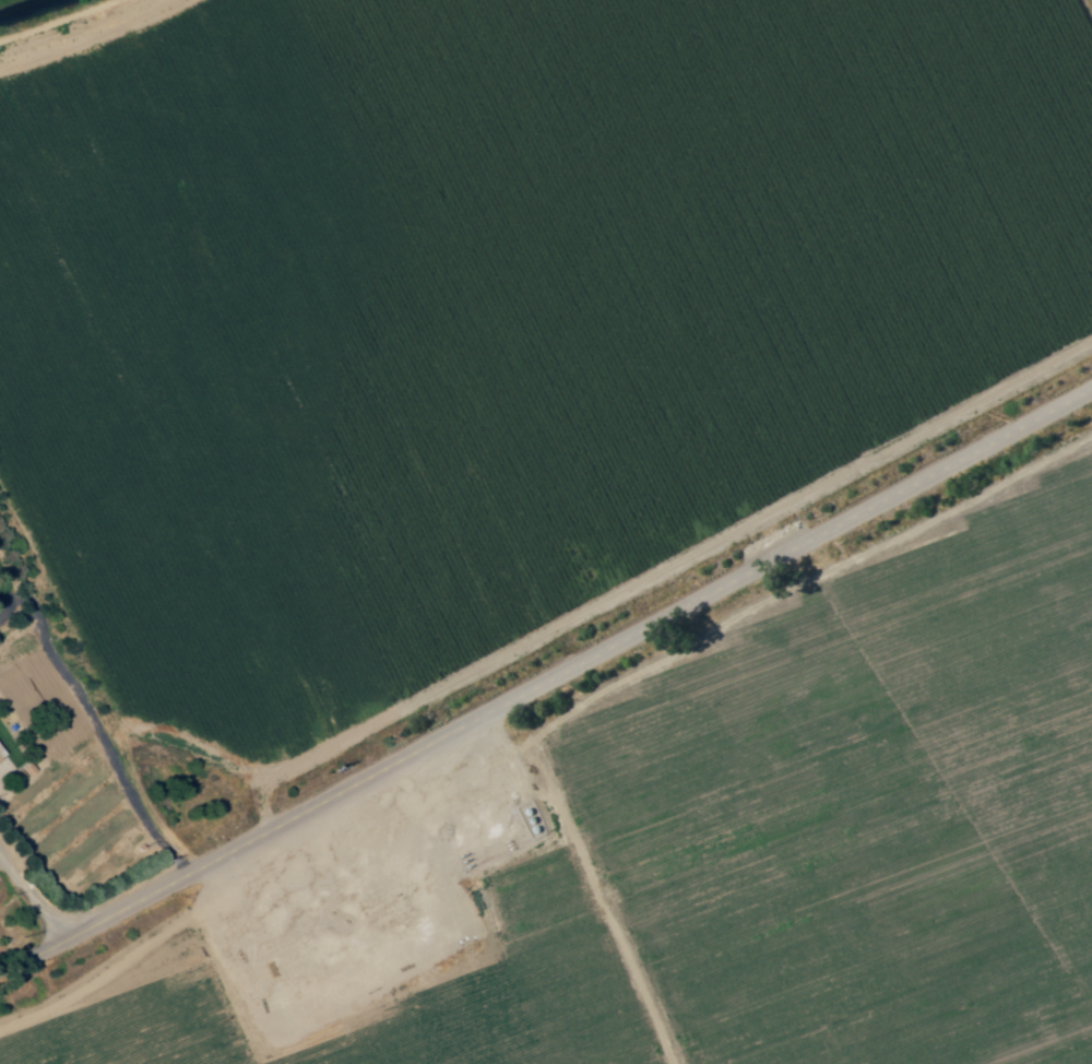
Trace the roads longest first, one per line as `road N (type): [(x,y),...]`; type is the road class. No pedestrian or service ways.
road 1 (residential): [(1091,388),(177,879),(0,959)]

